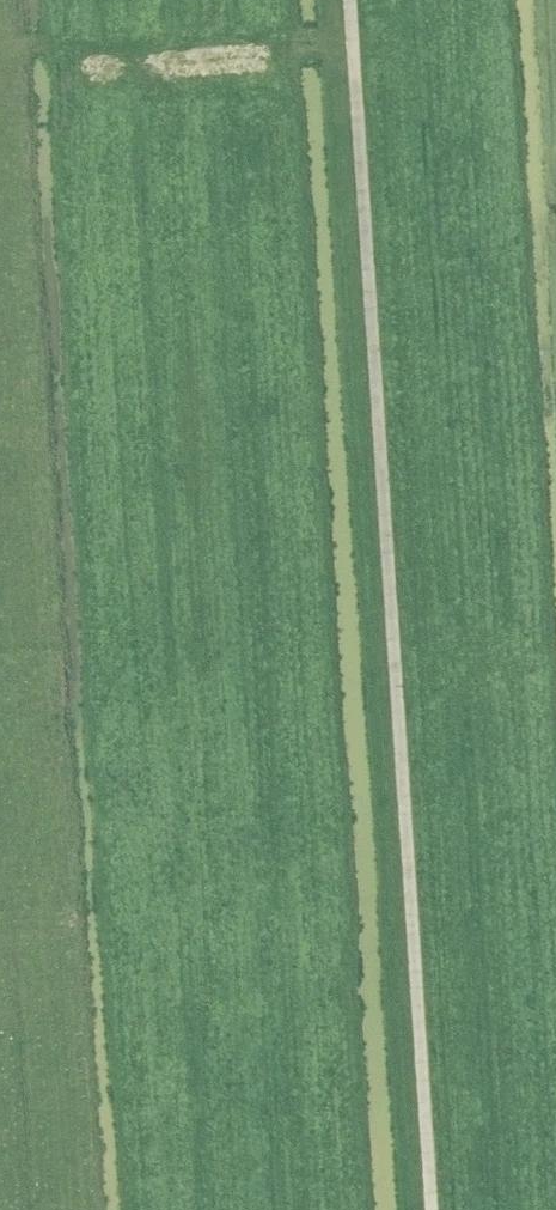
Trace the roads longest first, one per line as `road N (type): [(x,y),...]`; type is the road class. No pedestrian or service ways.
road 1 (track): [(334,0),(413,1209)]

